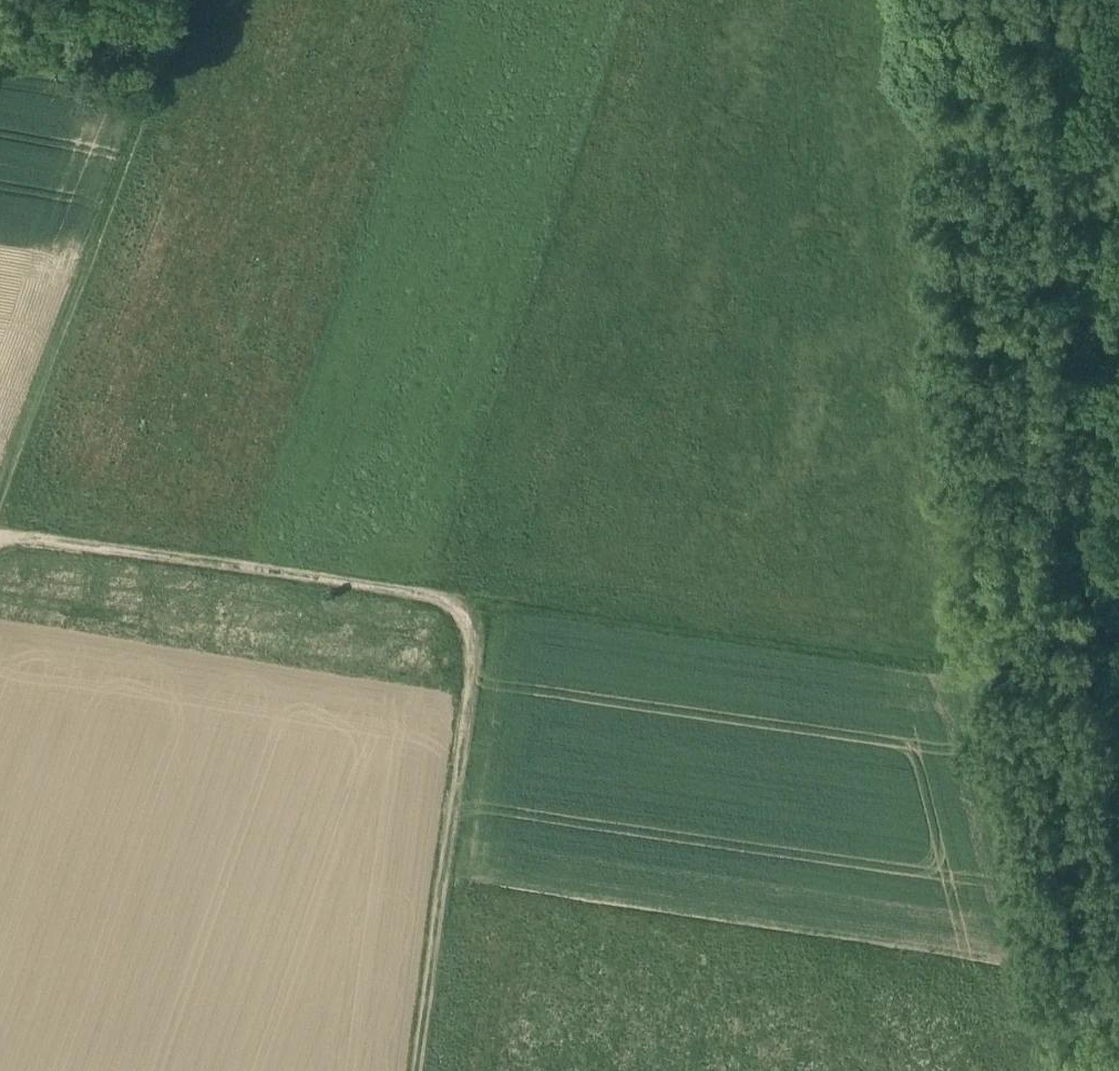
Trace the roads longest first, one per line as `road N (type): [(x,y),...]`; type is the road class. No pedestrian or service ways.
road 1 (track): [(0,536),(988,682),(1043,969)]
road 2 (track): [(0,498),(175,0)]
road 3 (track): [(412,1070),(481,607)]

